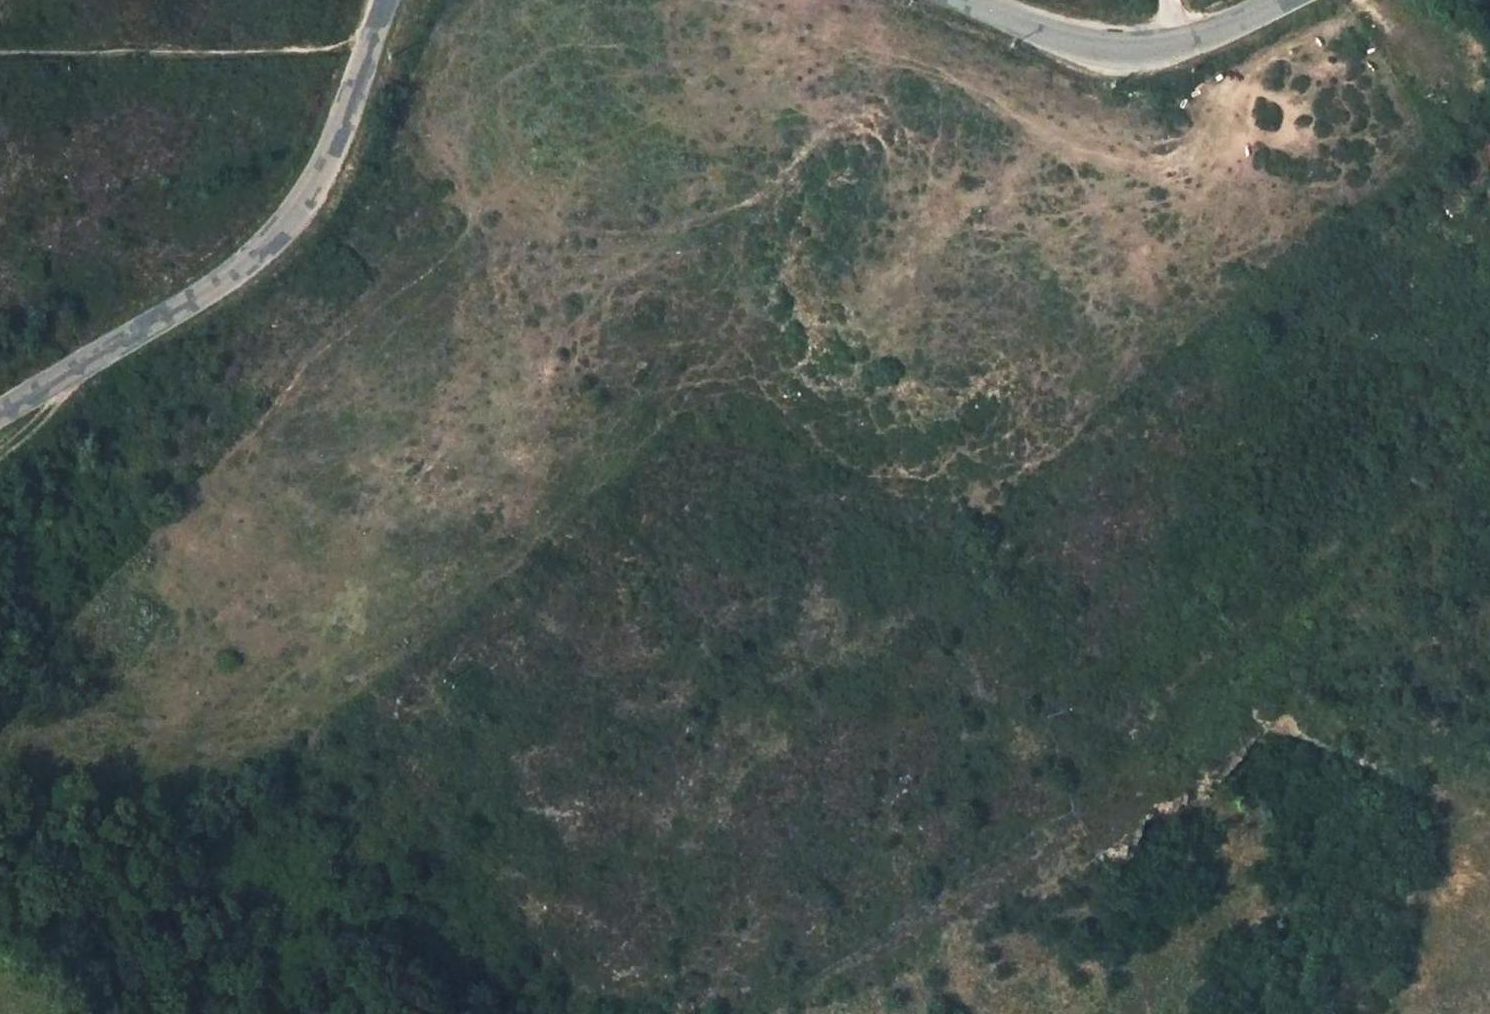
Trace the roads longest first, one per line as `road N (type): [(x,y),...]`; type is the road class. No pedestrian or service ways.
road 1 (tertiary): [(0,413),(247,266),(299,213),(337,143),(387,0)]
road 2 (tertiary): [(973,0),(1084,43),(1174,48),(1275,0)]

